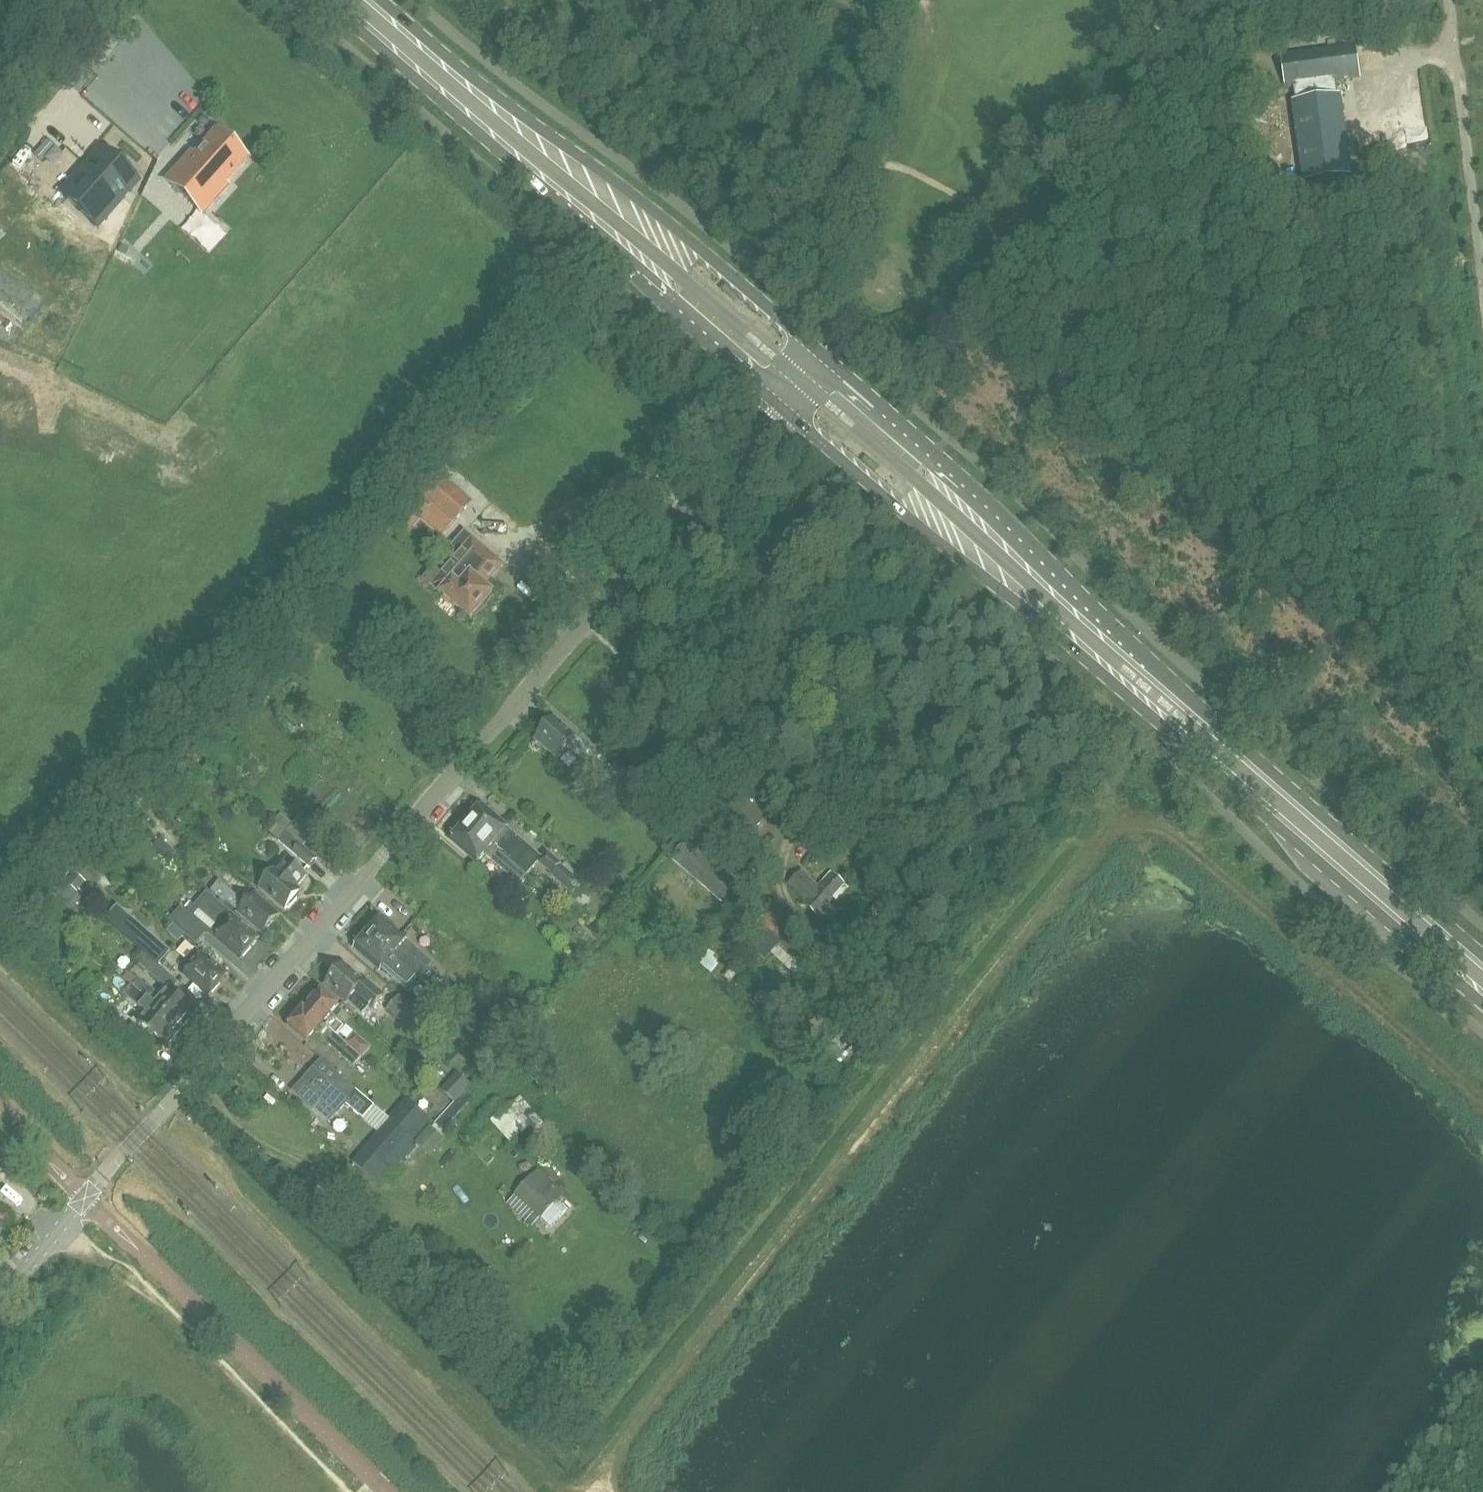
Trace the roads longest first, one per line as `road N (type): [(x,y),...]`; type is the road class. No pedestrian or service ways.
road 1 (unclassified): [(0,1296),(774,401)]
road 2 (primary): [(774,401),(1091,661),(1482,1003)]
road 3 (primary): [(1482,953),(1095,613),(815,346)]
road 4 (primary): [(327,0),(774,401)]
road 5 (primary): [(815,346),(384,0)]

